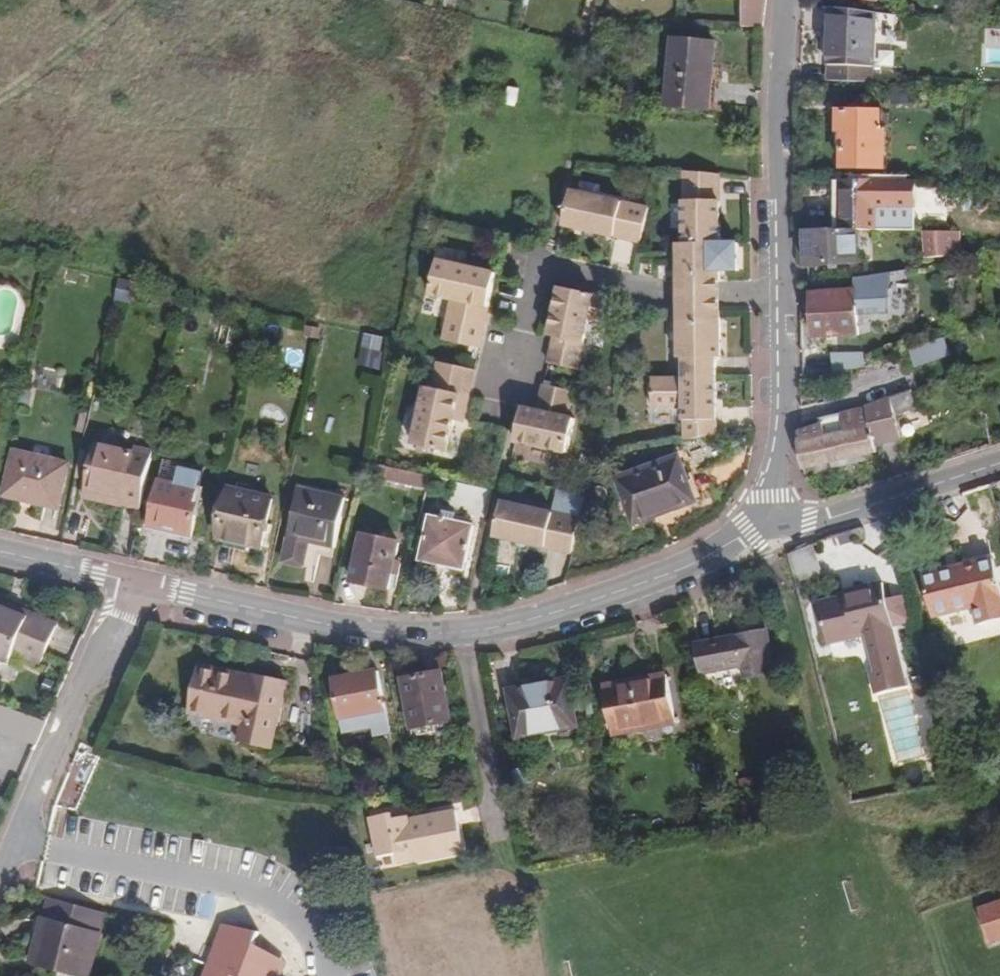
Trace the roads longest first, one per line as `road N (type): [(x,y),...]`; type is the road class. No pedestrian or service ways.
road 1 (tertiary): [(129,579),(316,623),(470,633),(690,566),(773,517)]
road 2 (residential): [(787,295),(663,297),(519,266),(489,406)]
road 3 (residential): [(129,579),(0,887)]
road 4 (residential): [(787,295),(779,102),(785,0)]
road 5 (tertiary): [(773,517),(809,521),(999,461)]
road 6 (residential): [(773,517),(787,396),(787,295)]
road 7 (tertiary): [(0,550),(129,579)]

